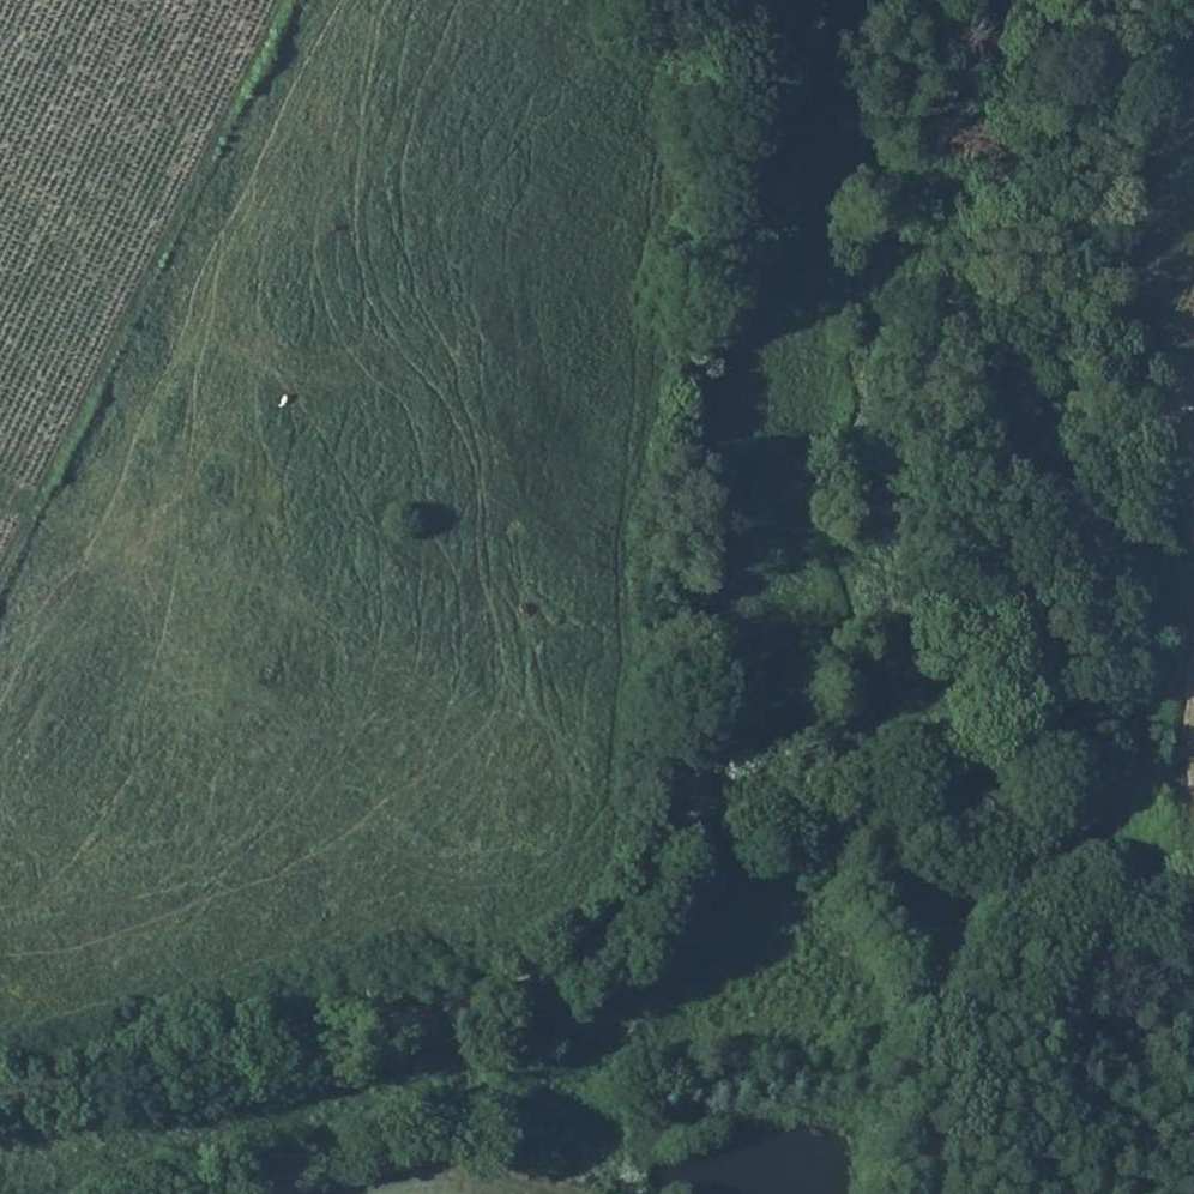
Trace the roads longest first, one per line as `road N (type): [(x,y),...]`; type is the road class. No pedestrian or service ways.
road 1 (track): [(0,1095),(487,1003),(610,946),(684,812),(727,798),(827,803),(906,820)]

